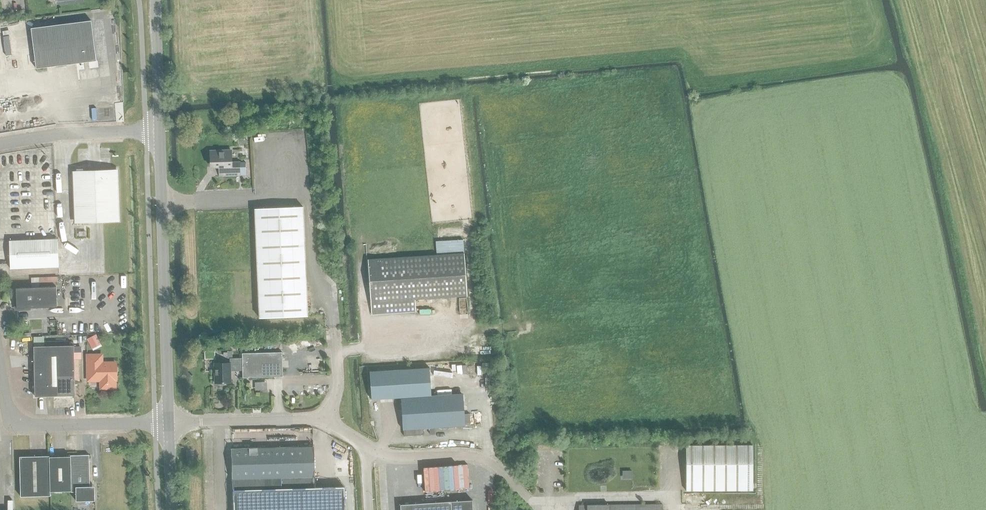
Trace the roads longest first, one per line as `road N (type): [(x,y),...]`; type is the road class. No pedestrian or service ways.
road 1 (tertiary): [(169,422),(159,132)]
road 2 (unclassified): [(169,422),(20,423),(8,411),(0,365)]
road 3 (unclassified): [(370,448),(393,456),(479,457),(528,500)]
road 4 (unclassified): [(0,144),(159,132)]
road 5 (unclassified): [(169,422),(325,422)]
road 6 (tertiary): [(159,132),(156,0)]

